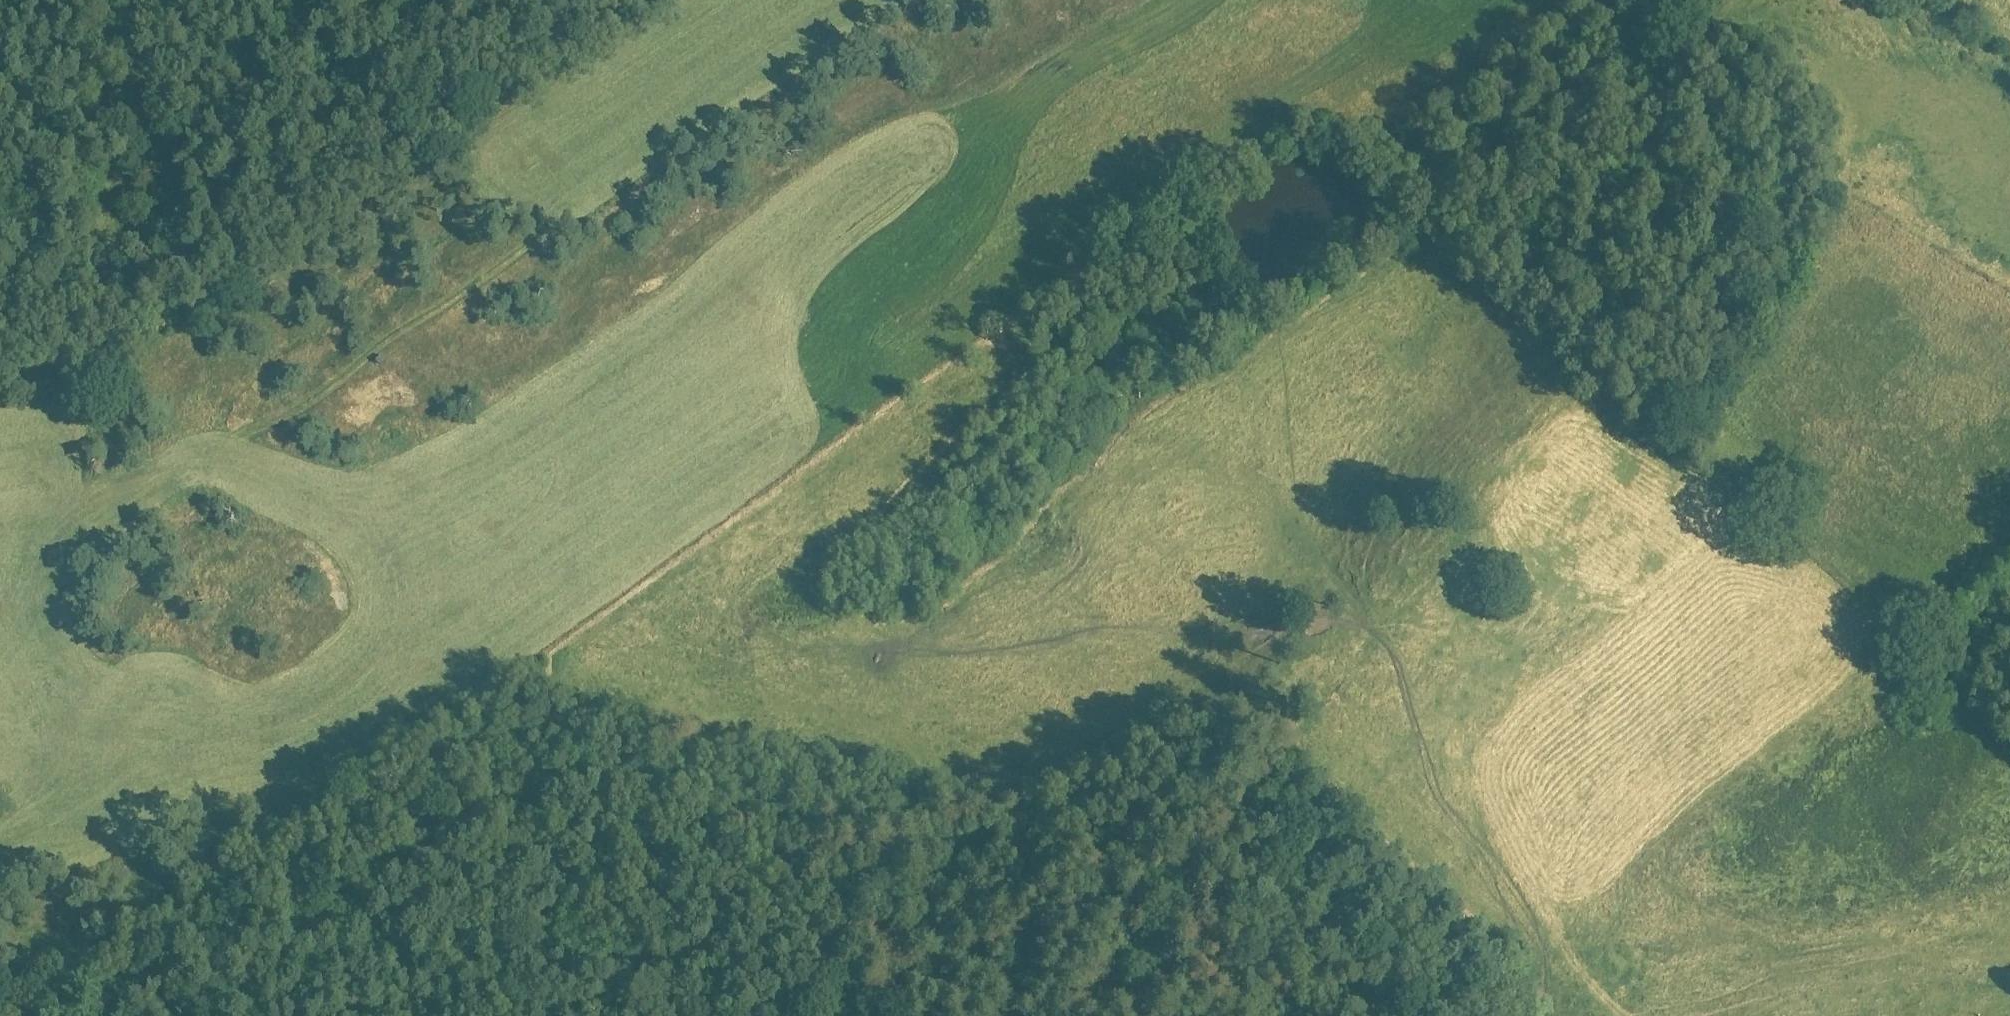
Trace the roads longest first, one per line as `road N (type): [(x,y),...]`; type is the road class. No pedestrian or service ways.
road 1 (track): [(1007,1015),(1270,762)]

